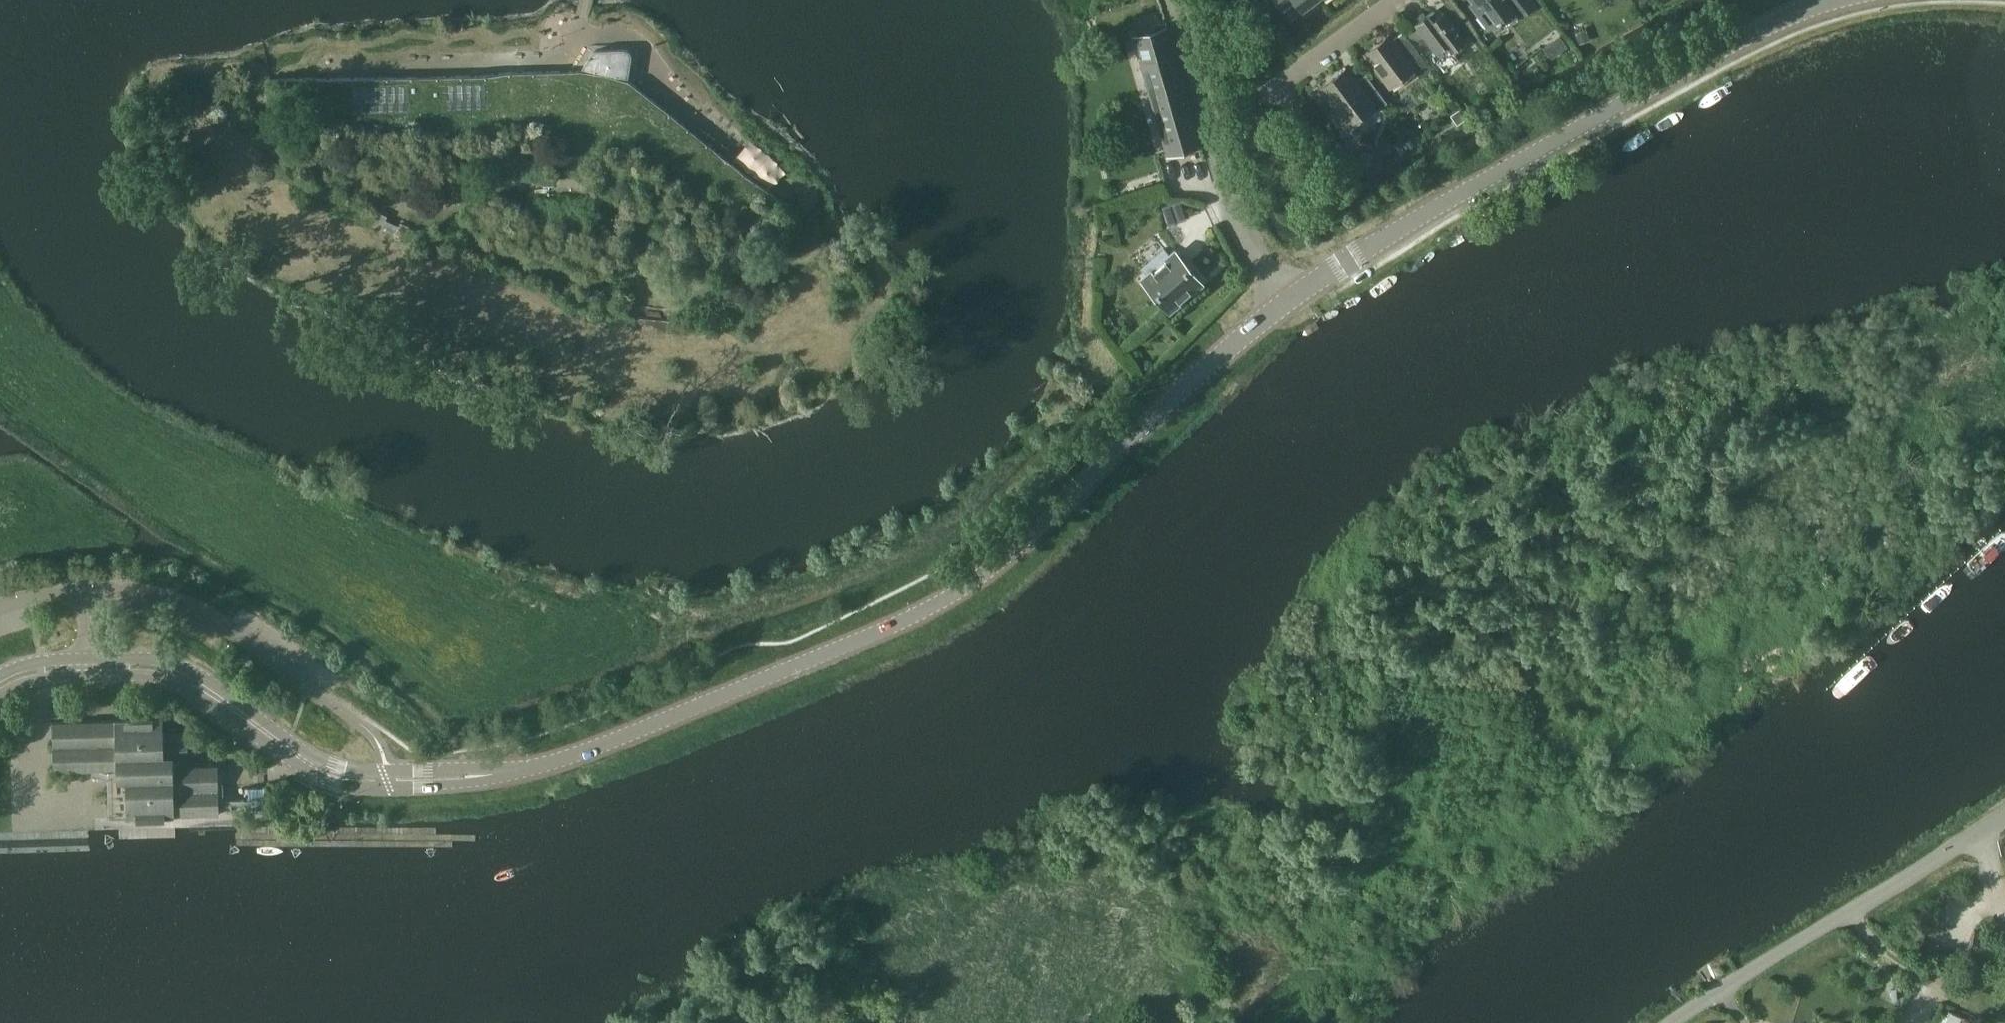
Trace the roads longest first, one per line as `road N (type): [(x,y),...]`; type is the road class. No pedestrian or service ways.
road 1 (tertiary): [(1284,303),(959,593),(866,638),(551,763),(354,781),(288,753),(171,671),(39,669),(0,684)]
road 2 (tertiary): [(1833,0),(1725,49),(1284,303)]
road 3 (unclassified): [(1676,1022),(2004,813)]
road 4 (unclassified): [(1261,266),(1230,204),(1173,0)]
road 5 (residential): [(1279,86),(1396,0)]

